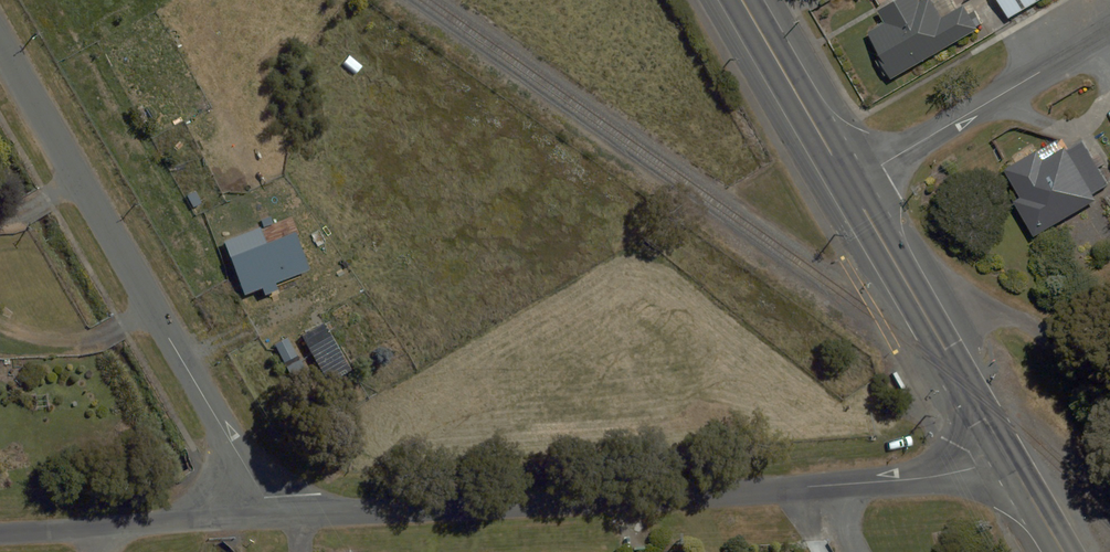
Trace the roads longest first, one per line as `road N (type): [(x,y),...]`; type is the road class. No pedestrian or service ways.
road 1 (residential): [(270,513),(918,479),(978,468),(1004,451)]
road 2 (residential): [(0,45),(270,513)]
road 3 (secondary): [(849,184),(1004,451)]
road 4 (residential): [(849,184),(1109,31)]
road 5 (residential): [(0,531),(270,513)]
road 6 (secondary): [(741,0),(849,184)]

